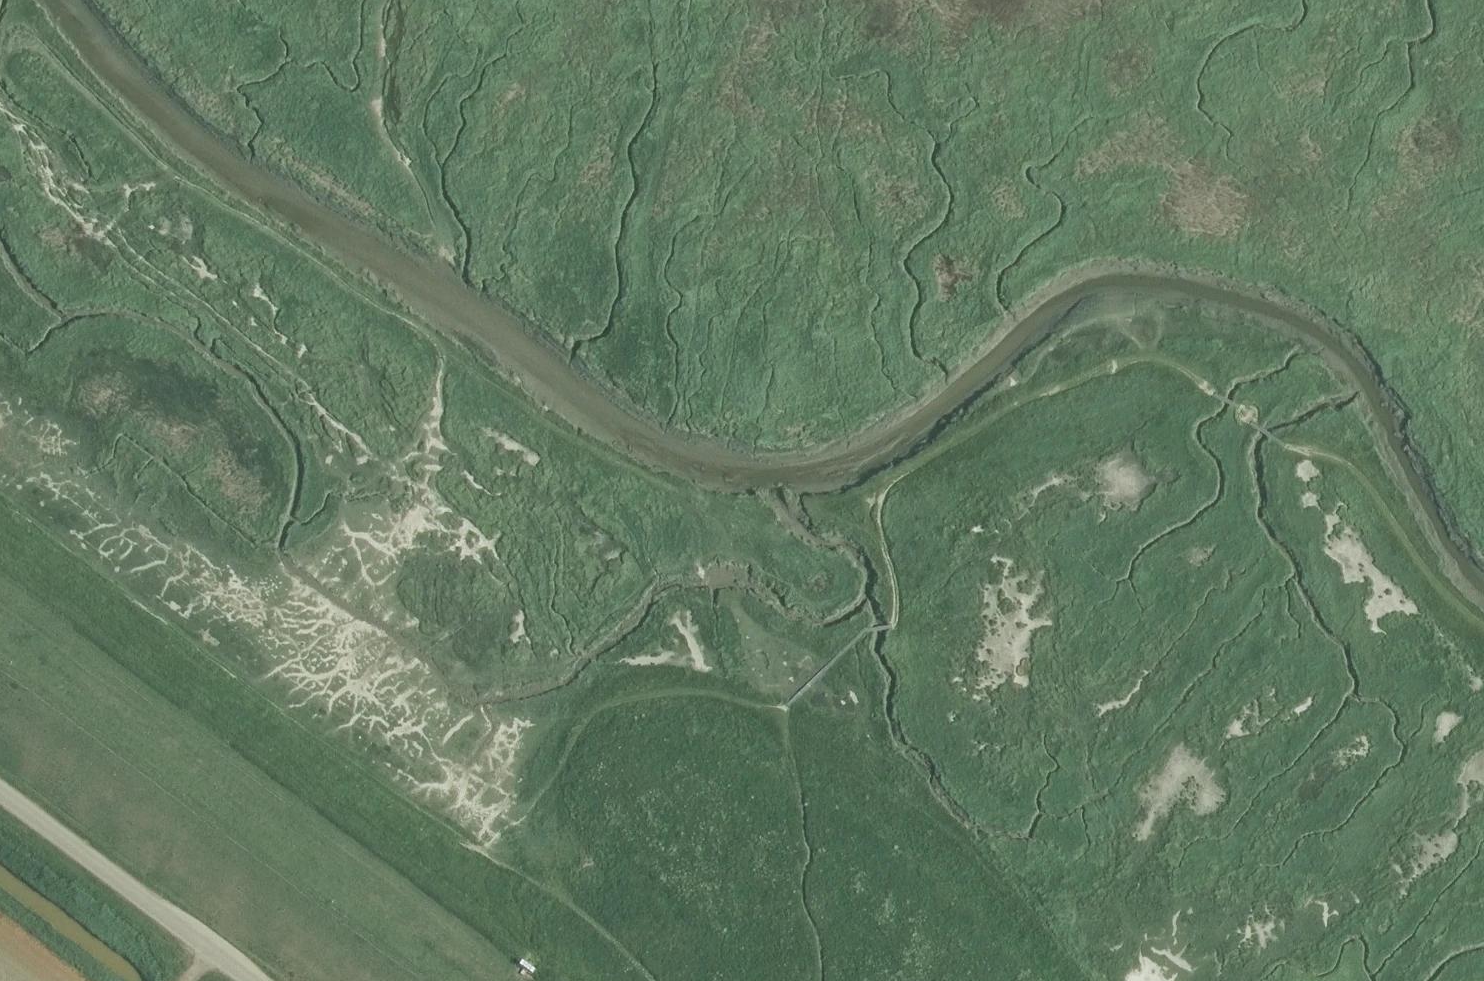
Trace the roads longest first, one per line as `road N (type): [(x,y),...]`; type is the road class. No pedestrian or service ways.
road 1 (track): [(479,980),(0,623)]
road 2 (unclassified): [(255,980),(0,790)]

